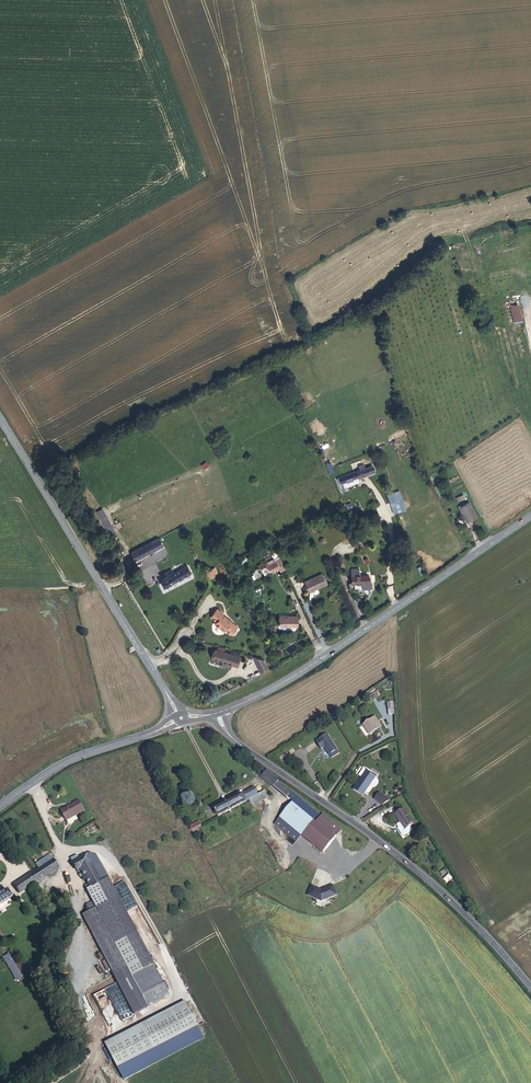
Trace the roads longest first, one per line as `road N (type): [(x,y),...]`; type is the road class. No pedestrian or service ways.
road 1 (tertiary): [(530,988),(426,877),(235,741),(218,714)]
road 2 (secondary): [(218,714),(300,671),(530,516)]
road 3 (secondary): [(181,718),(0,419)]
road 4 (secondary): [(0,805),(67,761),(181,718)]

